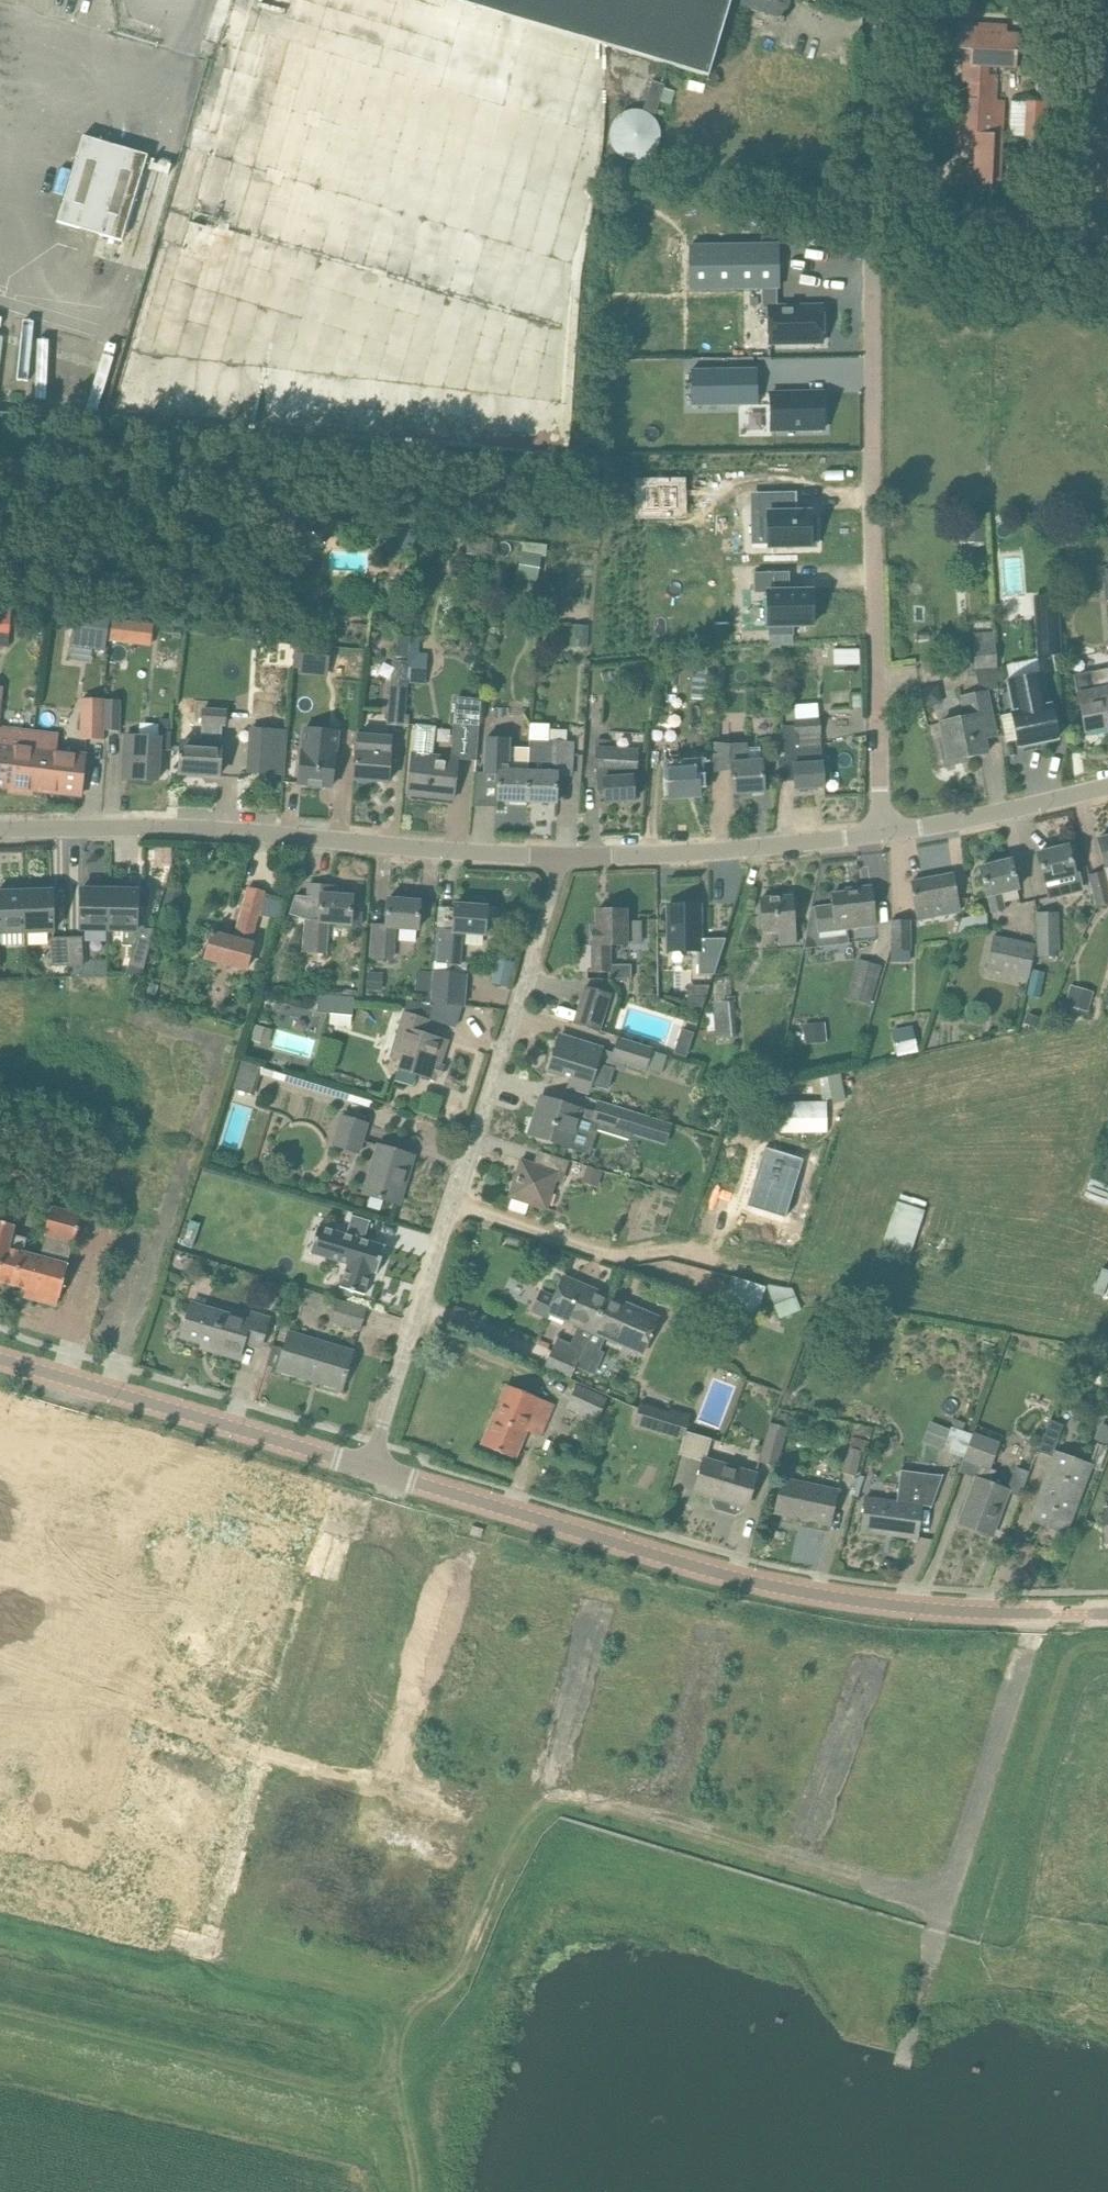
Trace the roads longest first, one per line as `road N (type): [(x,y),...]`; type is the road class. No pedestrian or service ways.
road 1 (unclassified): [(1107,1614),(895,1607),(776,1588),(373,1469)]
road 2 (residential): [(373,1469),(570,855)]
road 3 (residential): [(0,833),(163,831),(570,855)]
road 4 (track): [(878,681),(874,243)]
road 5 (residential): [(111,1392),(214,1056),(196,1035),(144,1022)]
road 6 (residential): [(570,855),(694,853),(884,834)]
road 7 (unclassified): [(373,1469),(111,1392)]
road 8 (residential): [(1107,232),(875,215)]
road 9 (residential): [(884,834),(1107,787)]
road 10 (residential): [(875,215),(887,0)]
road 11 (residential): [(884,834),(878,681)]

